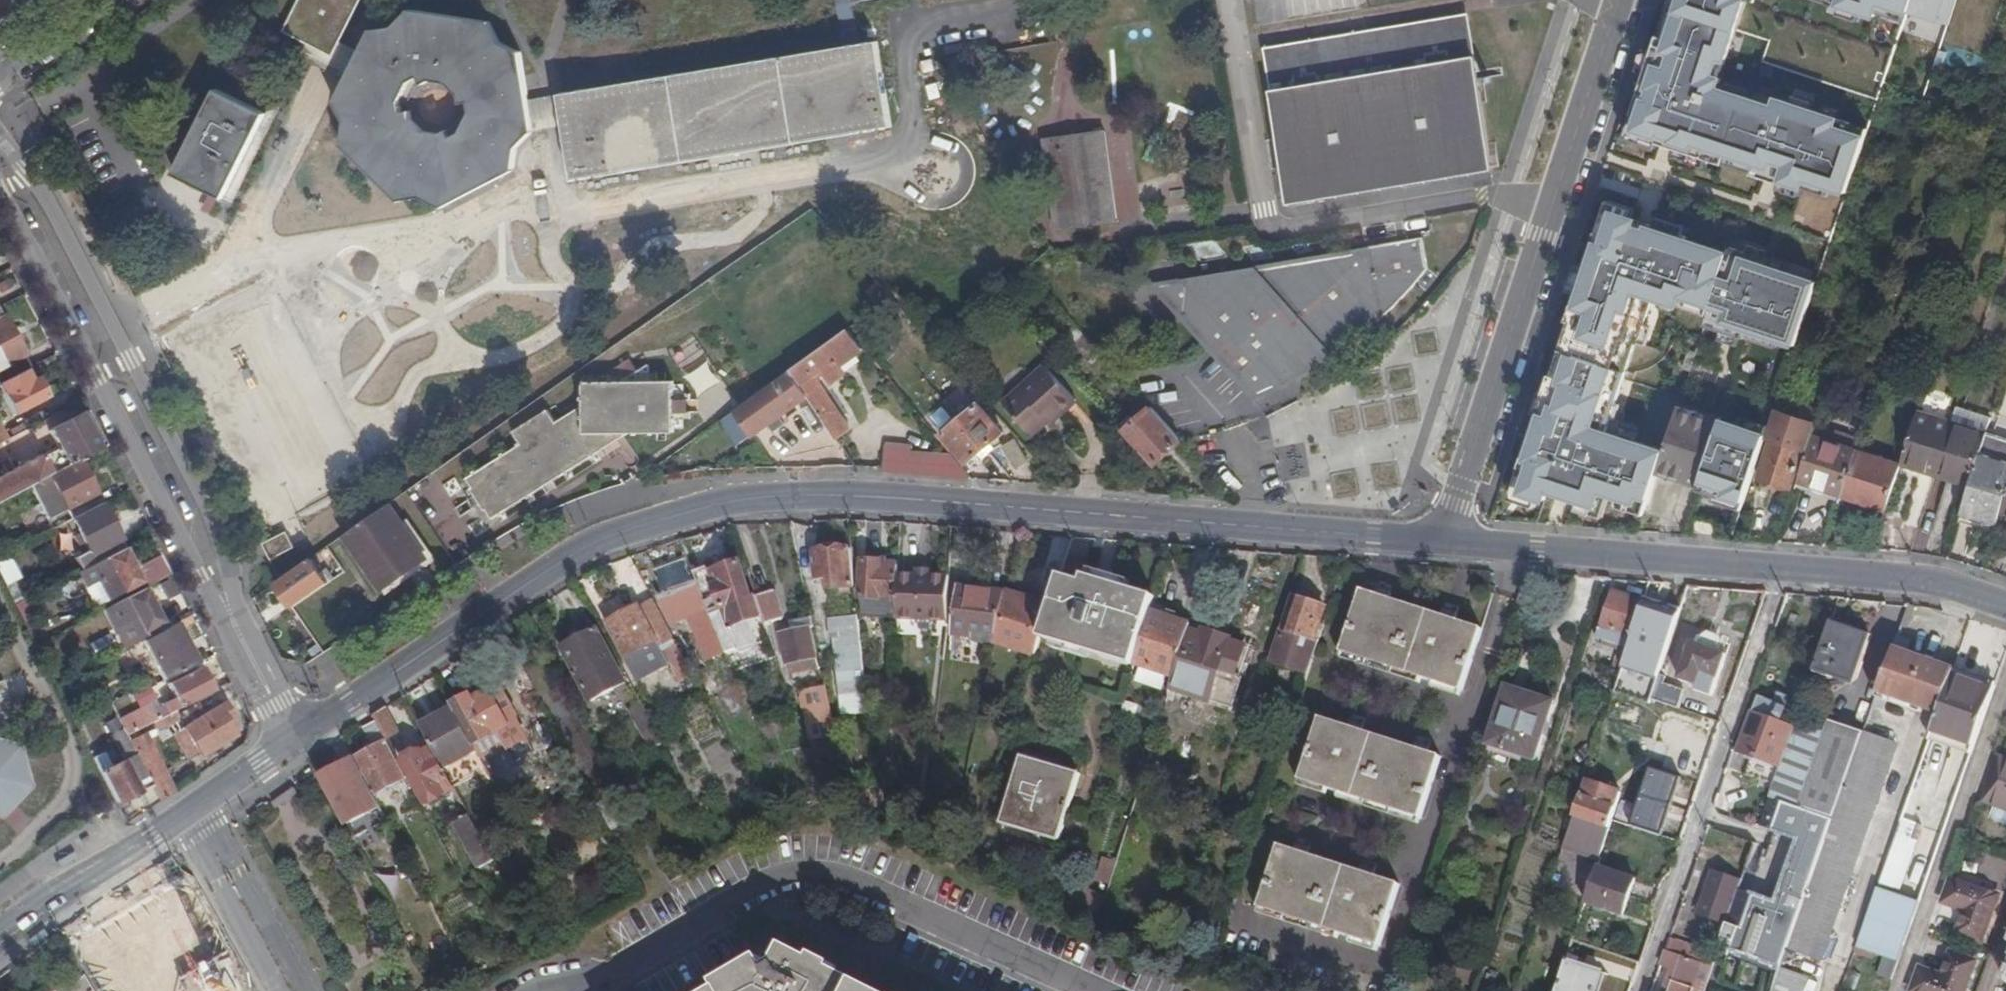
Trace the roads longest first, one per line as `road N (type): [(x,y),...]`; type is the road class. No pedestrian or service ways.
road 1 (tertiary): [(1442,544),(868,498),(727,502),(580,547),(305,732)]
road 2 (residential): [(305,732),(239,614),(222,535),(53,210),(0,141)]
road 3 (residential): [(0,187),(288,743)]
road 4 (residential): [(532,990),(598,979),(732,896),(796,873),(838,880),(1084,990)]
road 5 (tertiary): [(1619,0),(1442,544)]
road 6 (residential): [(1634,990),(1771,571)]
road 7 (tertiary): [(1771,571),(1442,544)]
road 8 (tertiary): [(2005,607),(1927,583),(1771,571)]
road 9 (tertiary): [(190,811),(0,934)]
road 10 (residential): [(306,990),(236,864),(212,845)]
road 11 (residential): [(212,845),(215,875),(278,990)]
road 12 (residential): [(0,78),(109,0)]

